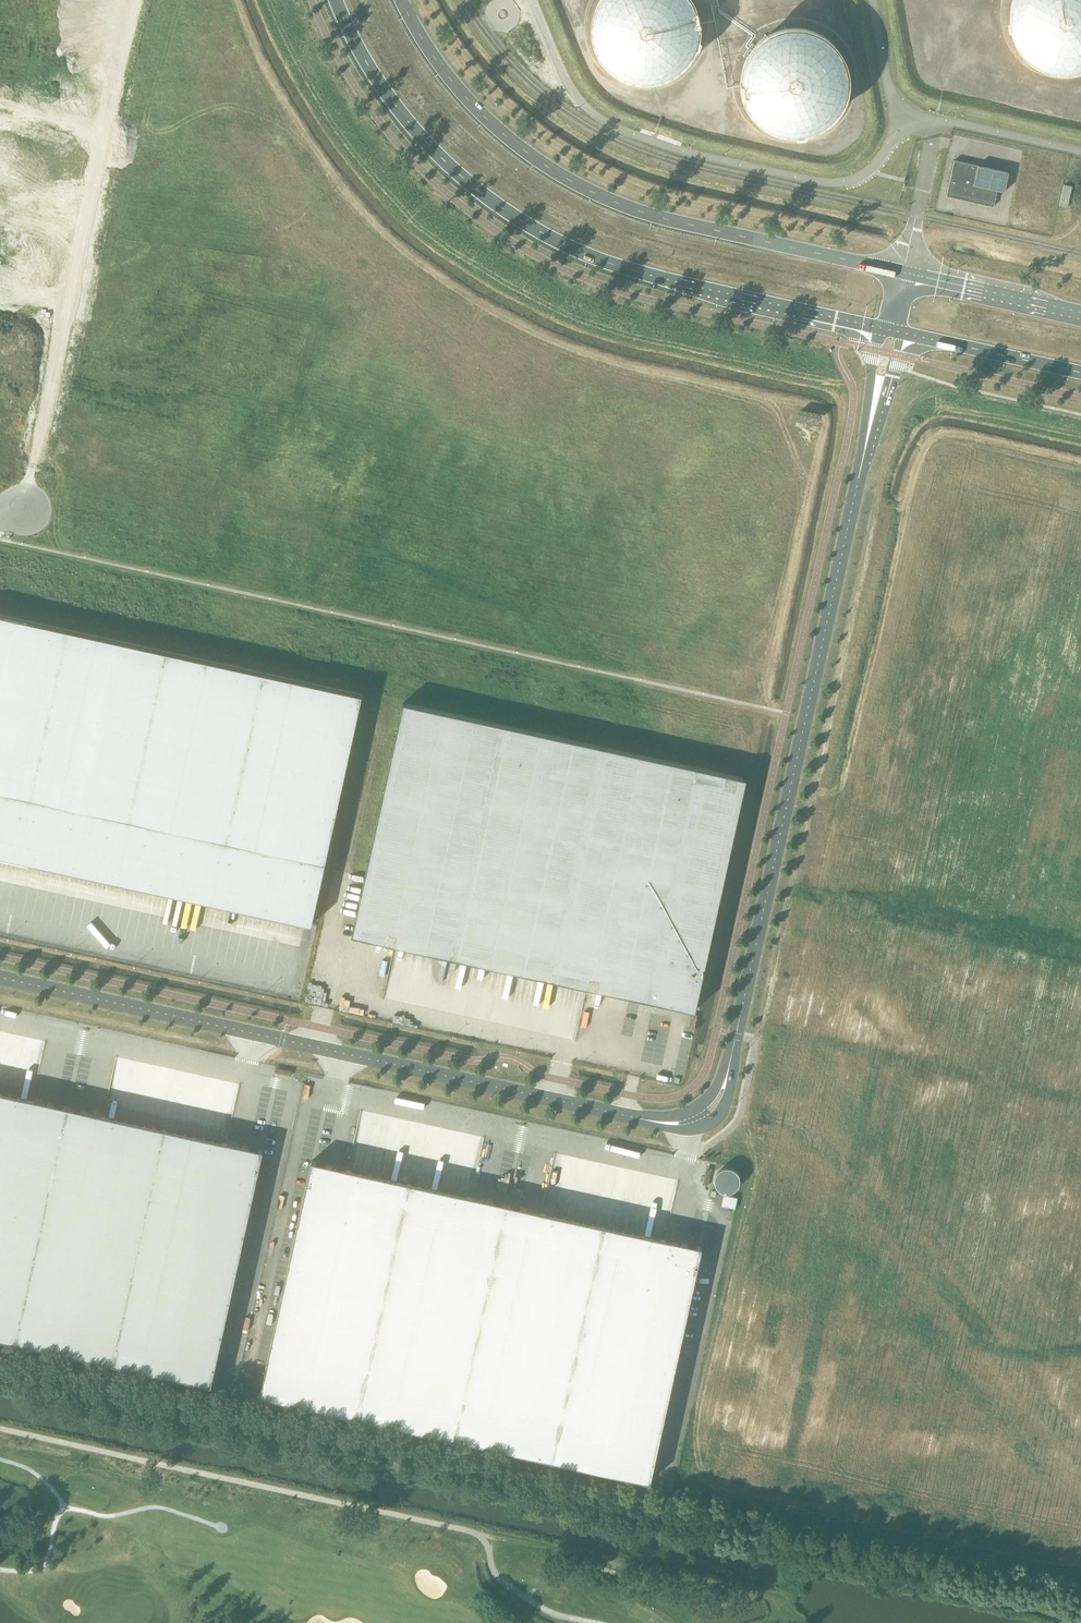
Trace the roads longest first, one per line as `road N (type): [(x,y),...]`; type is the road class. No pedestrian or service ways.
road 1 (unclassified): [(0,978),(682,1127),(710,1120),(723,1100),(893,331)]
road 2 (primary): [(336,0),(364,60),(404,115),(463,177),(544,233),(670,279),(893,331)]
road 3 (primary): [(906,273),(666,220),(571,182),(519,148),(459,90),(403,0)]
road 4 (track): [(134,0),(21,510)]
road 5 (primary): [(893,331),(1080,370)]
road 6 (primary): [(1080,312),(906,273)]

